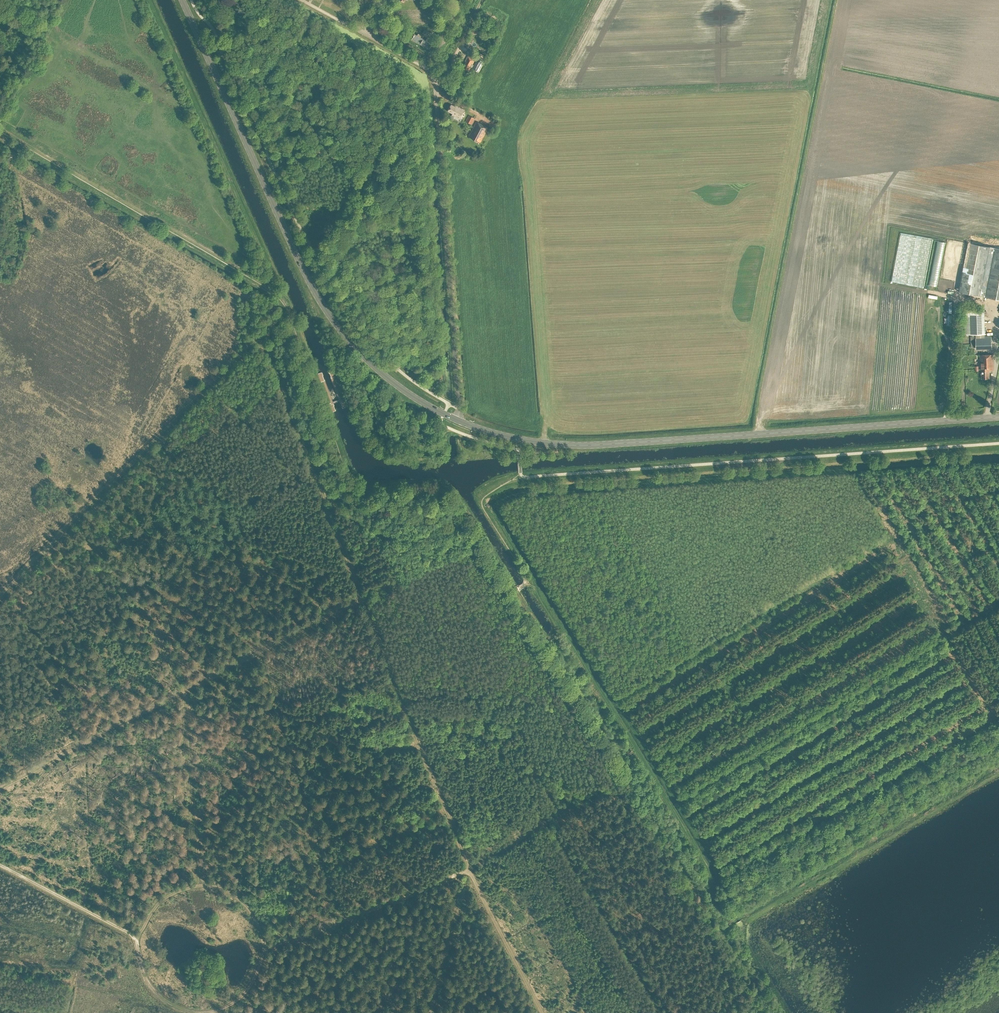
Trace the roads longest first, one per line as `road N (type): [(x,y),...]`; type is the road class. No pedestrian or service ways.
road 1 (track): [(291,312),(260,333),(469,868)]
road 2 (primary): [(457,420),(525,440),(585,445),(998,417)]
road 3 (primary): [(457,420),(389,379),(324,308),(183,0)]
road 4 (track): [(715,886),(496,517),(484,511)]
road 5 (track): [(547,639),(773,1012)]
road 6 (unclassified): [(457,420),(435,83),(419,63),(365,33)]
road 7 (track): [(519,587),(510,586),(446,487),(373,483),(351,472),(291,312)]
road 8 (track): [(218,1010),(248,990),(264,947),(244,903),(199,885),(184,690)]
road 9 (track): [(260,333),(0,596)]
road 10 (track): [(275,290),(0,127)]
road 11 (track): [(152,0),(275,290)]
road 12 (track): [(199,885),(162,901),(137,937),(0,864)]
road 13 (track): [(264,947),(469,868)]
road 14 (track): [(184,690),(0,788)]
road 15 (track): [(184,690),(109,559),(63,532)]
road 16 (track): [(184,690),(363,596)]
road 17 (track): [(469,868),(543,1012)]

